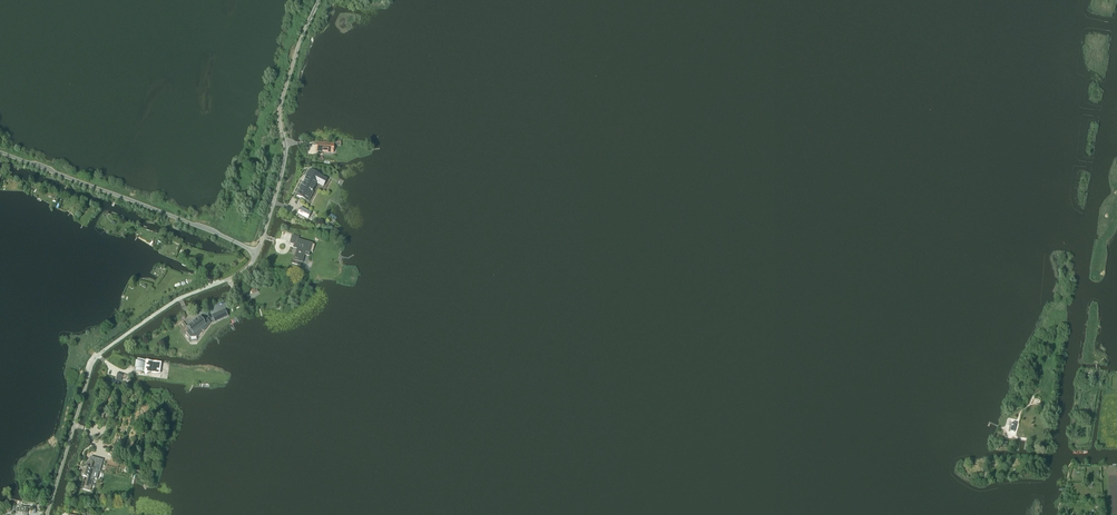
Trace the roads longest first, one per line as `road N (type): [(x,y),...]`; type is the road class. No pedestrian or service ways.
road 1 (unclassified): [(47,514),(98,356),(179,299),(242,272),(257,253)]
road 2 (unclassified): [(257,253),(0,152)]
road 3 (unclassified): [(257,253),(285,155),(280,105),(319,0)]

